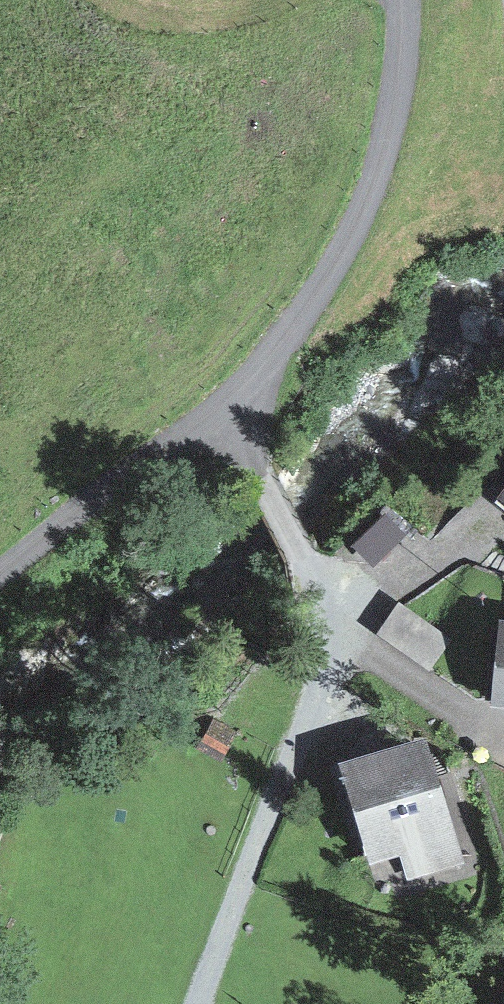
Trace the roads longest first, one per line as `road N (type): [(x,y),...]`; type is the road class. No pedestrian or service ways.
road 1 (unclassified): [(227,403),(283,340),(368,198),(399,89),(399,0)]
road 2 (residential): [(342,620),(200,1003)]
road 3 (unclassified): [(0,584),(227,403)]
road 4 (residential): [(227,403),(342,620)]
road 5 (residential): [(342,620),(503,439)]

